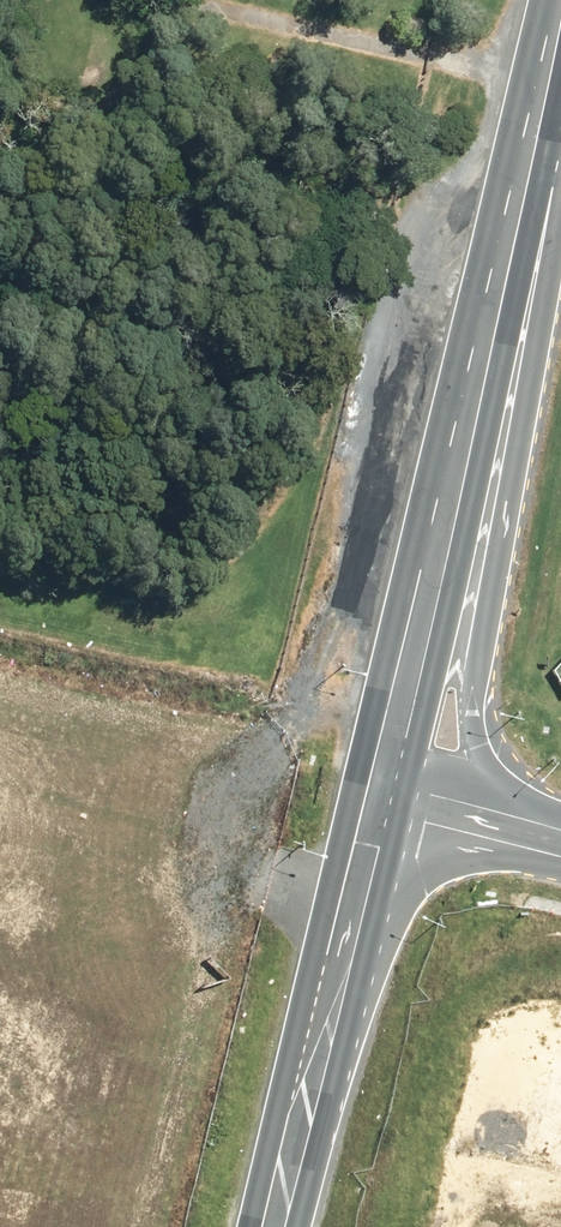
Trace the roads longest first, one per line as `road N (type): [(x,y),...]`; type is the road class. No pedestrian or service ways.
road 1 (secondary): [(558,0),(373,786)]
road 2 (secondary): [(560,184),(468,680),(475,744),(525,826)]
road 3 (secondary): [(373,786),(263,1226)]
road 4 (unknown): [(0,713),(373,786)]
road 5 (residential): [(373,786),(525,826)]

